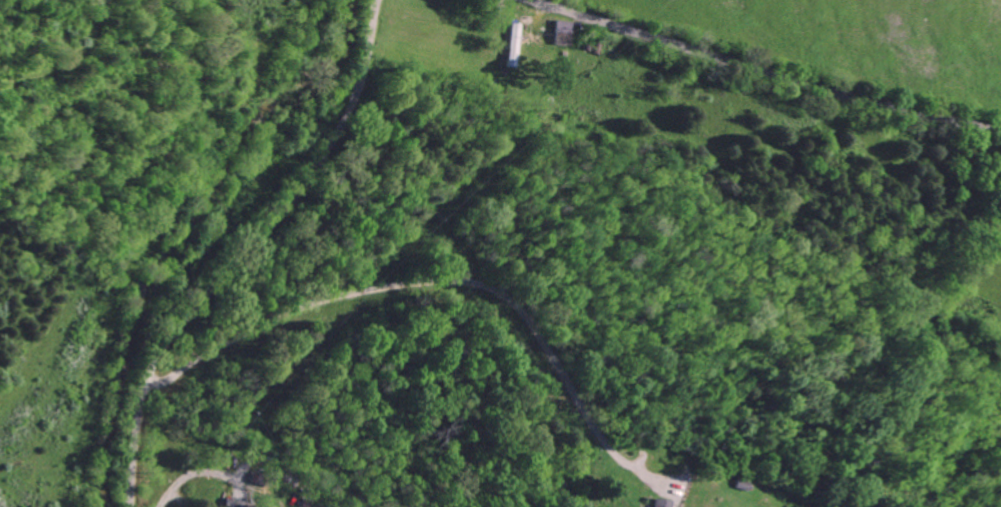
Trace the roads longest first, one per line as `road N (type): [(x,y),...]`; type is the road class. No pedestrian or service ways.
road 1 (residential): [(128,506),(153,368),(179,327),(277,223),(342,132),(374,0)]
road 2 (residential): [(1000,132),(793,83),(527,0)]

